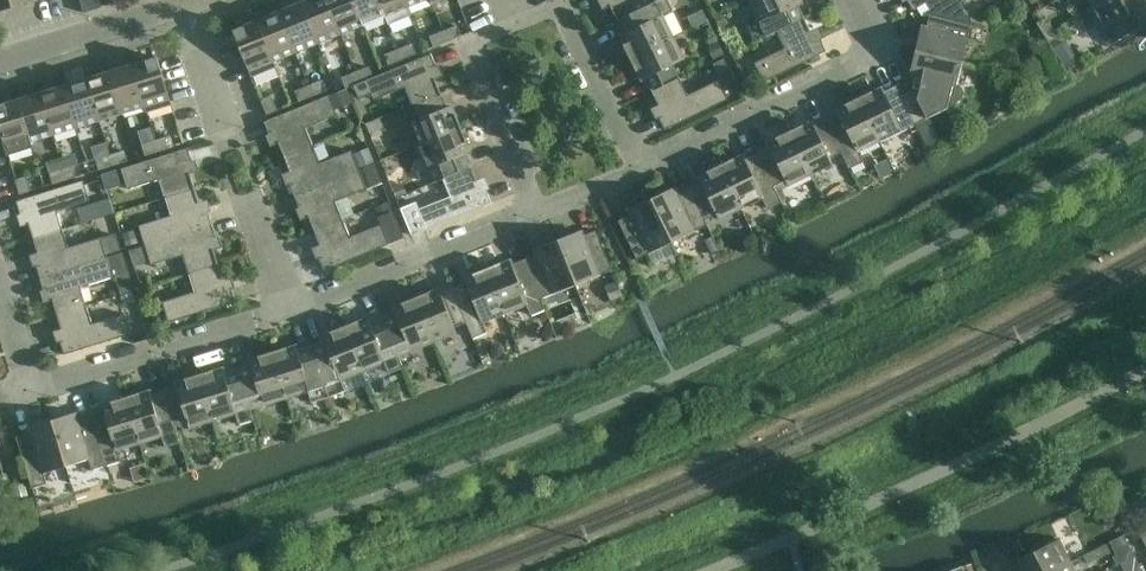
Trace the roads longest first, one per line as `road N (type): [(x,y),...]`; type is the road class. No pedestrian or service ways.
road 1 (residential): [(285,312),(29,388),(0,285)]
road 2 (residential): [(853,0),(881,51),(642,169)]
road 3 (residential): [(537,213),(285,312)]
road 4 (residential): [(537,213),(464,38),(511,20)]
road 5 (residential): [(0,62),(182,4)]
road 6 (residential): [(642,169),(560,0)]
road 7 (residential): [(224,128),(182,4)]

